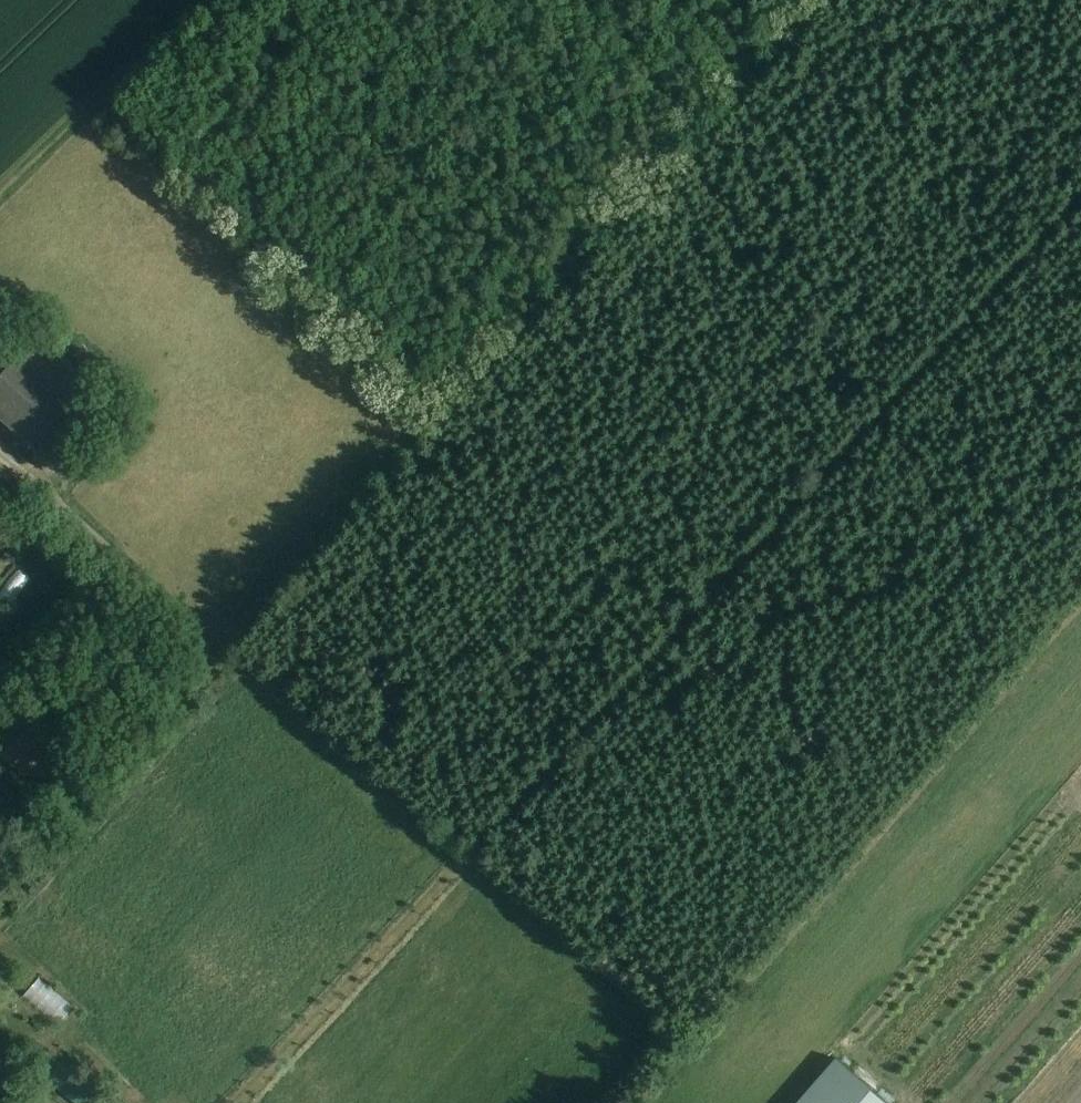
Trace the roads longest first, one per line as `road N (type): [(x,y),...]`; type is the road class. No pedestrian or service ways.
road 1 (track): [(0,845),(196,614),(193,599),(71,478)]
road 2 (track): [(0,162),(162,0)]

